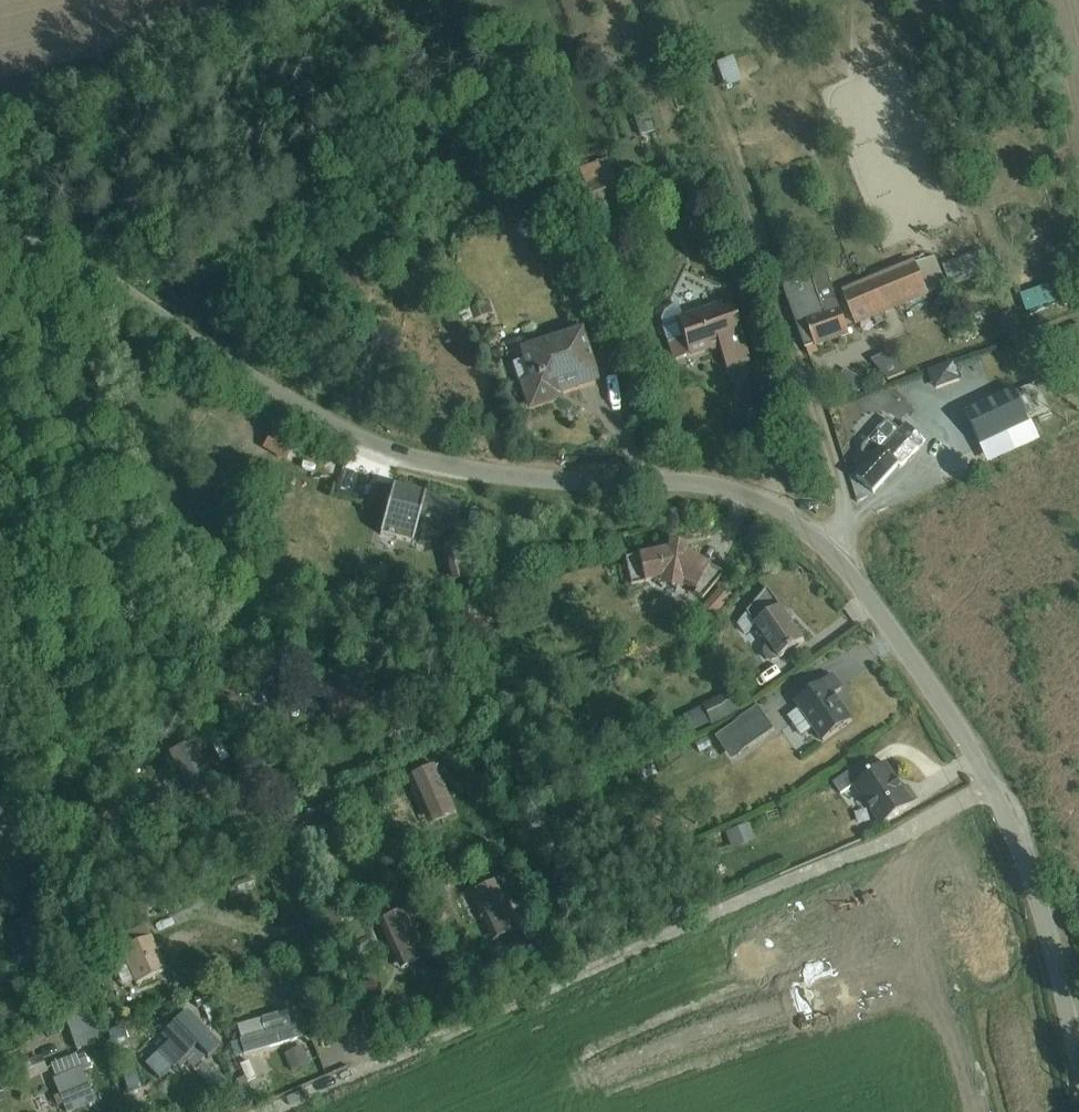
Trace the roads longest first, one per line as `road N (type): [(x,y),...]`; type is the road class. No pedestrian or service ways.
road 1 (unclassified): [(992,786),(848,570),(768,507),(689,485),(580,485),(434,466),(352,434)]
road 2 (residential): [(992,786),(880,848),(365,1067)]
road 3 (track): [(829,552),(844,505),(677,0)]
road 4 (residential): [(0,240),(106,282),(222,362),(352,434)]
road 5 (unclassified): [(1078,1060),(1046,924),(992,786)]
road 6 (residential): [(365,1067),(261,825)]

